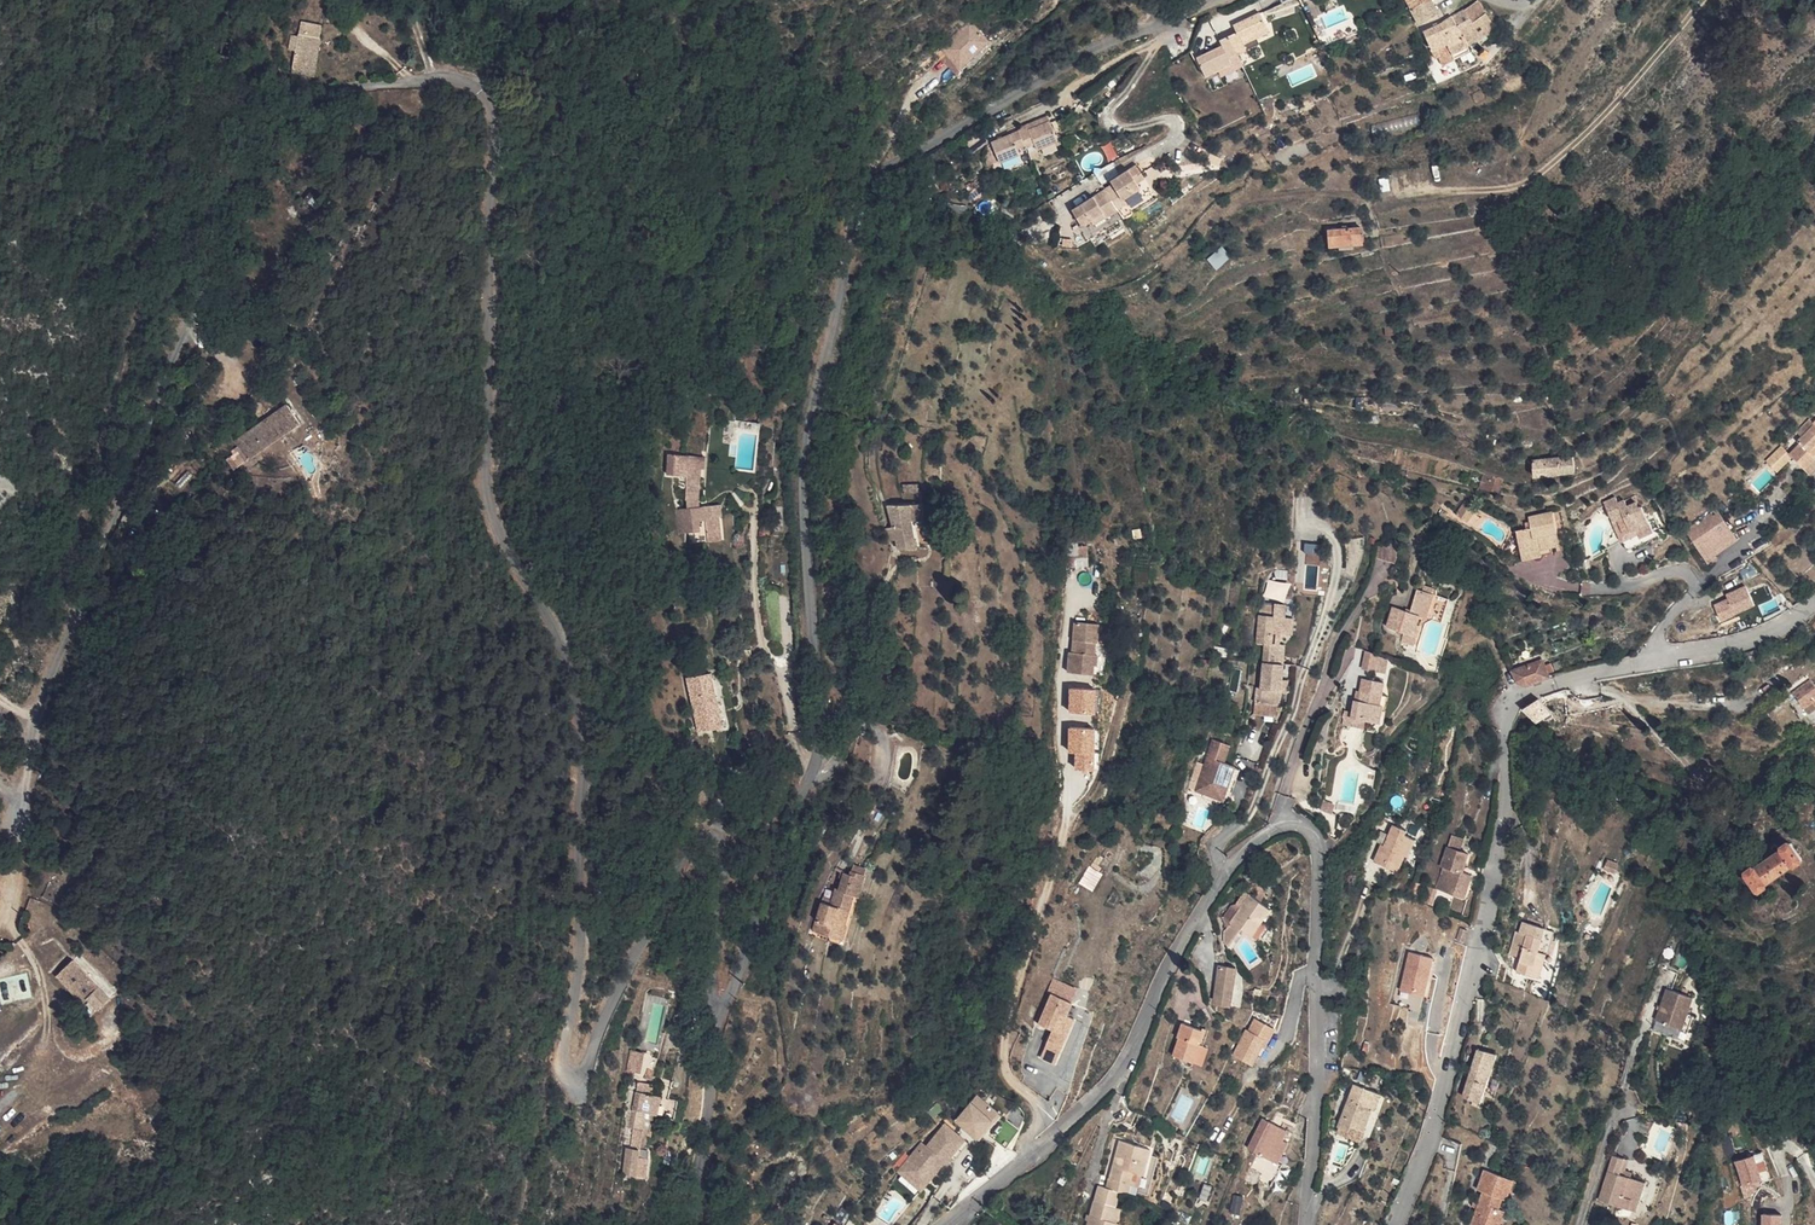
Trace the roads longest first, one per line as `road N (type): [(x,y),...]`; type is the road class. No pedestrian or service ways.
road 1 (residential): [(716,1020),(726,850),(715,837),(694,838),(585,1073),(578,1081),(561,1070),(581,944),(583,738),(573,674),(497,535),(485,477),(494,129),(487,98),(465,80),(341,87),(252,135),(234,167),(211,220),(201,295),(35,720),(3,924)]
road 2 (residential): [(1215,0),(1084,53),(872,181),(863,195),(807,462),(821,745),(716,1020)]
road 3 (residential): [(944,1224),(1114,1078),(1192,927),(1238,859),(1292,826),(1312,832),(1319,851),(1319,1069),(1307,1224)]
road 4 (residential): [(1395,1224),(1430,1140),(1476,951),(1503,829),(1509,708),(1563,680),(1768,631),(1814,600)]
road 5 (residential): [(716,1020),(689,1224)]
road 6 (residential): [(1577,1224),(1611,1123),(1625,1107)]

